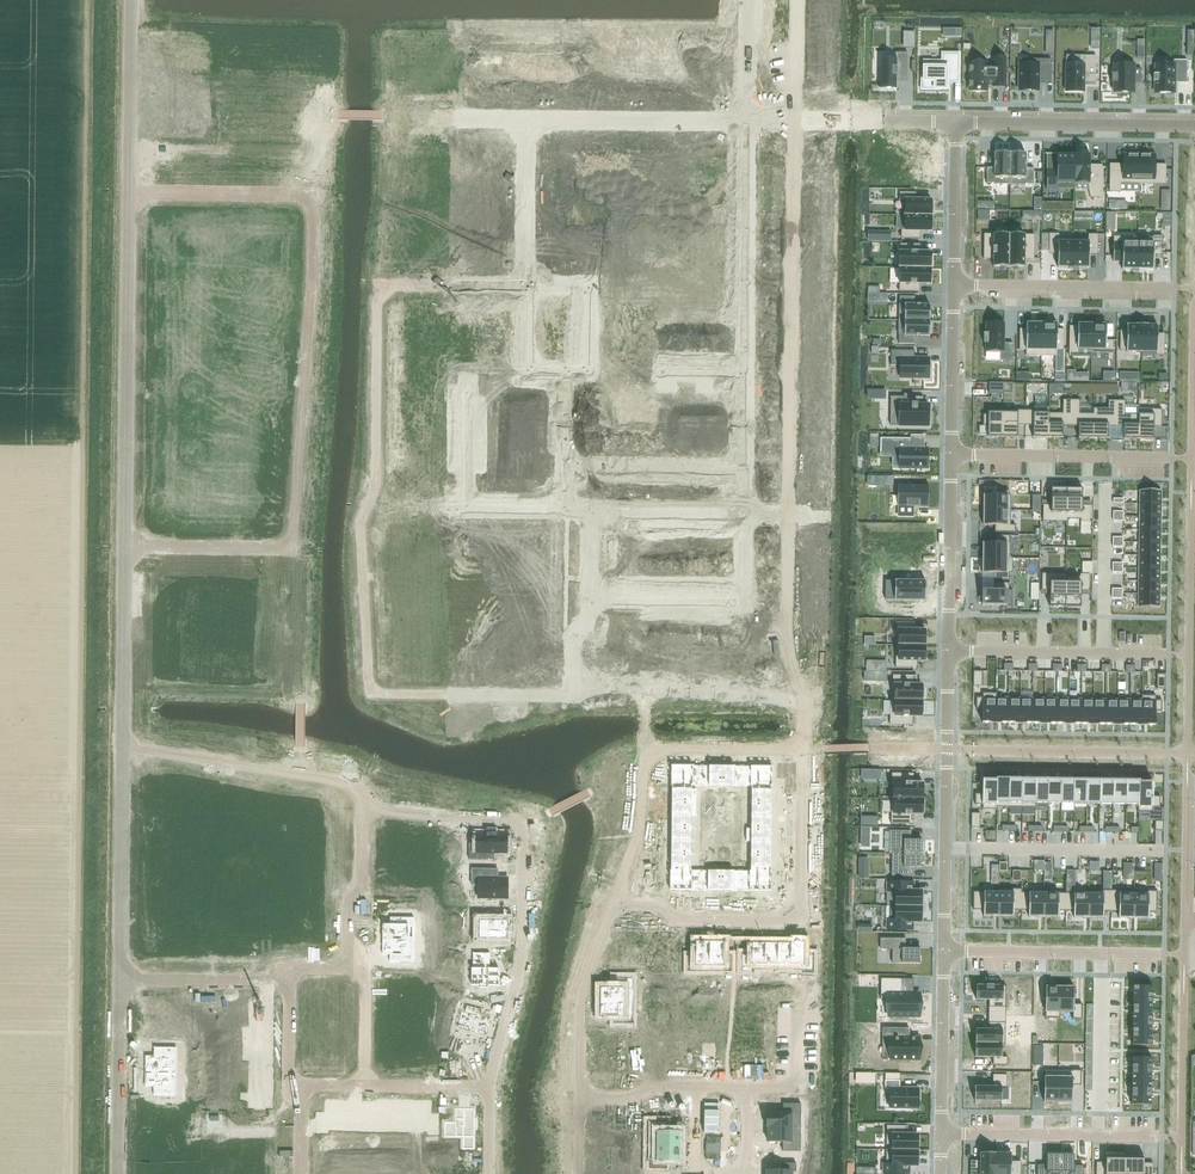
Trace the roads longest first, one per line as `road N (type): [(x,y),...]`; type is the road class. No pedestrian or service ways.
road 1 (residential): [(129,194),(311,194),(311,303),(290,547),(125,547)]
road 2 (residential): [(579,1099),(580,1002),(614,906),(659,906),(672,920),(801,922),(803,757)]
road 3 (residential): [(363,811),(523,826),(522,958),(488,1088)]
road 4 (residential): [(742,512),(747,120)]
road 5 (residential): [(573,684),(566,693),(541,696),(370,691),(361,524),(368,515)]
road 6 (residential): [(368,515),(375,505),(378,287),(527,288)]
road 7 (residential): [(125,547),(129,194)]
road 8 (residential): [(948,652),(943,952)]
road 9 (residential): [(590,512),(568,498),(571,375),(527,373),(527,288)]
road 10 (residential): [(363,811),(354,785),(122,749)]
road 11 (residential): [(591,600),(742,601),(742,512)]
road 12 (residential): [(956,123),(1194,127)]
road 13 (residential): [(120,981),(122,749)]
road 14 (residential): [(802,700),(573,684)]
road 15 (residential): [(368,515),(590,512)]
road 16 (residential): [(953,285),(1172,288)]
road 17 (residential): [(528,118),(747,120)]
road 18 (residential): [(948,652),(1166,655)]
road 19 (residential): [(951,455),(1169,458)]
road 20 (residential): [(943,952),(1160,955)]
road 21 (residential): [(941,1134),(1156,1137)]
road 22 (residential): [(747,120),(956,123)]
road 23 (residential): [(122,749),(125,547)]
road 24 (residential): [(951,455),(948,652)]
road 25 (residential): [(129,194),(131,0)]
road 26 (residential): [(118,1173),(120,981)]
road 27 (residential): [(943,952),(941,1134)]
road 28 (residential): [(120,981),(263,983),(289,974)]
road 29 (residential): [(953,285),(951,455)]
road 30 (residential): [(527,288),(528,118)]
road 31 (residential): [(347,969),(348,903),(362,889),(363,811)]
road 32 (residential): [(956,123),(953,285)]
road 33 (residential): [(590,512),(742,512)]
road 34 (residential): [(347,969),(366,969),(364,1086)]
road 35 (residential): [(1187,912),(1188,777)]
road 36 (residential): [(798,1003),(797,1087),(747,1087)]
road 37 (residential): [(364,1086),(488,1088)]
road 38 (residential): [(695,1086),(649,1085),(635,1099),(579,1099)]
road 39 (residential): [(289,974),(289,1079),(302,1087)]
road 40 (residential): [(747,120),(748,0)]

